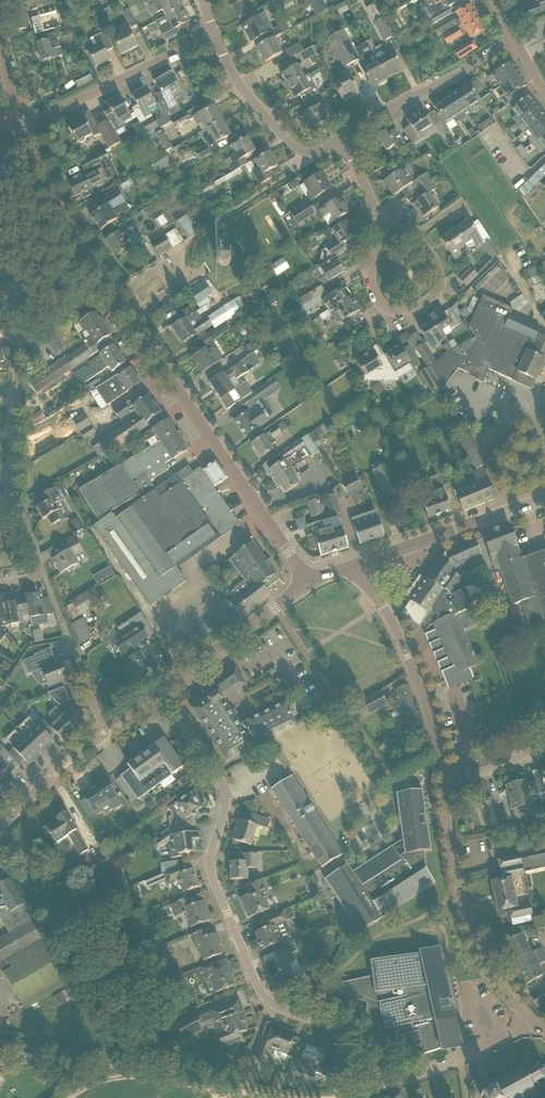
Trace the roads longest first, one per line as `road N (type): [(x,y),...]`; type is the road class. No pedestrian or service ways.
road 1 (tertiary): [(308,584),(57,207),(25,124)]
road 2 (residential): [(544,1031),(515,1032),(387,1079),(376,1044),(266,999),(210,865)]
road 3 (residential): [(13,471),(21,339),(7,138),(25,124)]
road 4 (unclassified): [(445,779),(395,625),(353,566)]
road 5 (unclassified): [(510,999),(467,923),(445,779)]
road 6 (residential): [(417,236),(440,269),(437,289),(421,306),(384,308),(374,272),(384,222)]
road 7 (residential): [(25,124),(214,36)]
road 8 (tertiary): [(353,566),(544,499)]
road 9 (residential): [(342,140),(511,39)]
road 10 (residential): [(342,140),(306,154),(280,134),(243,91),(214,36)]
road 11 (tertiary): [(161,689),(308,584)]
road 12 (residential): [(0,582),(46,576),(13,471)]
road 13 (tertiary): [(0,829),(104,733)]

